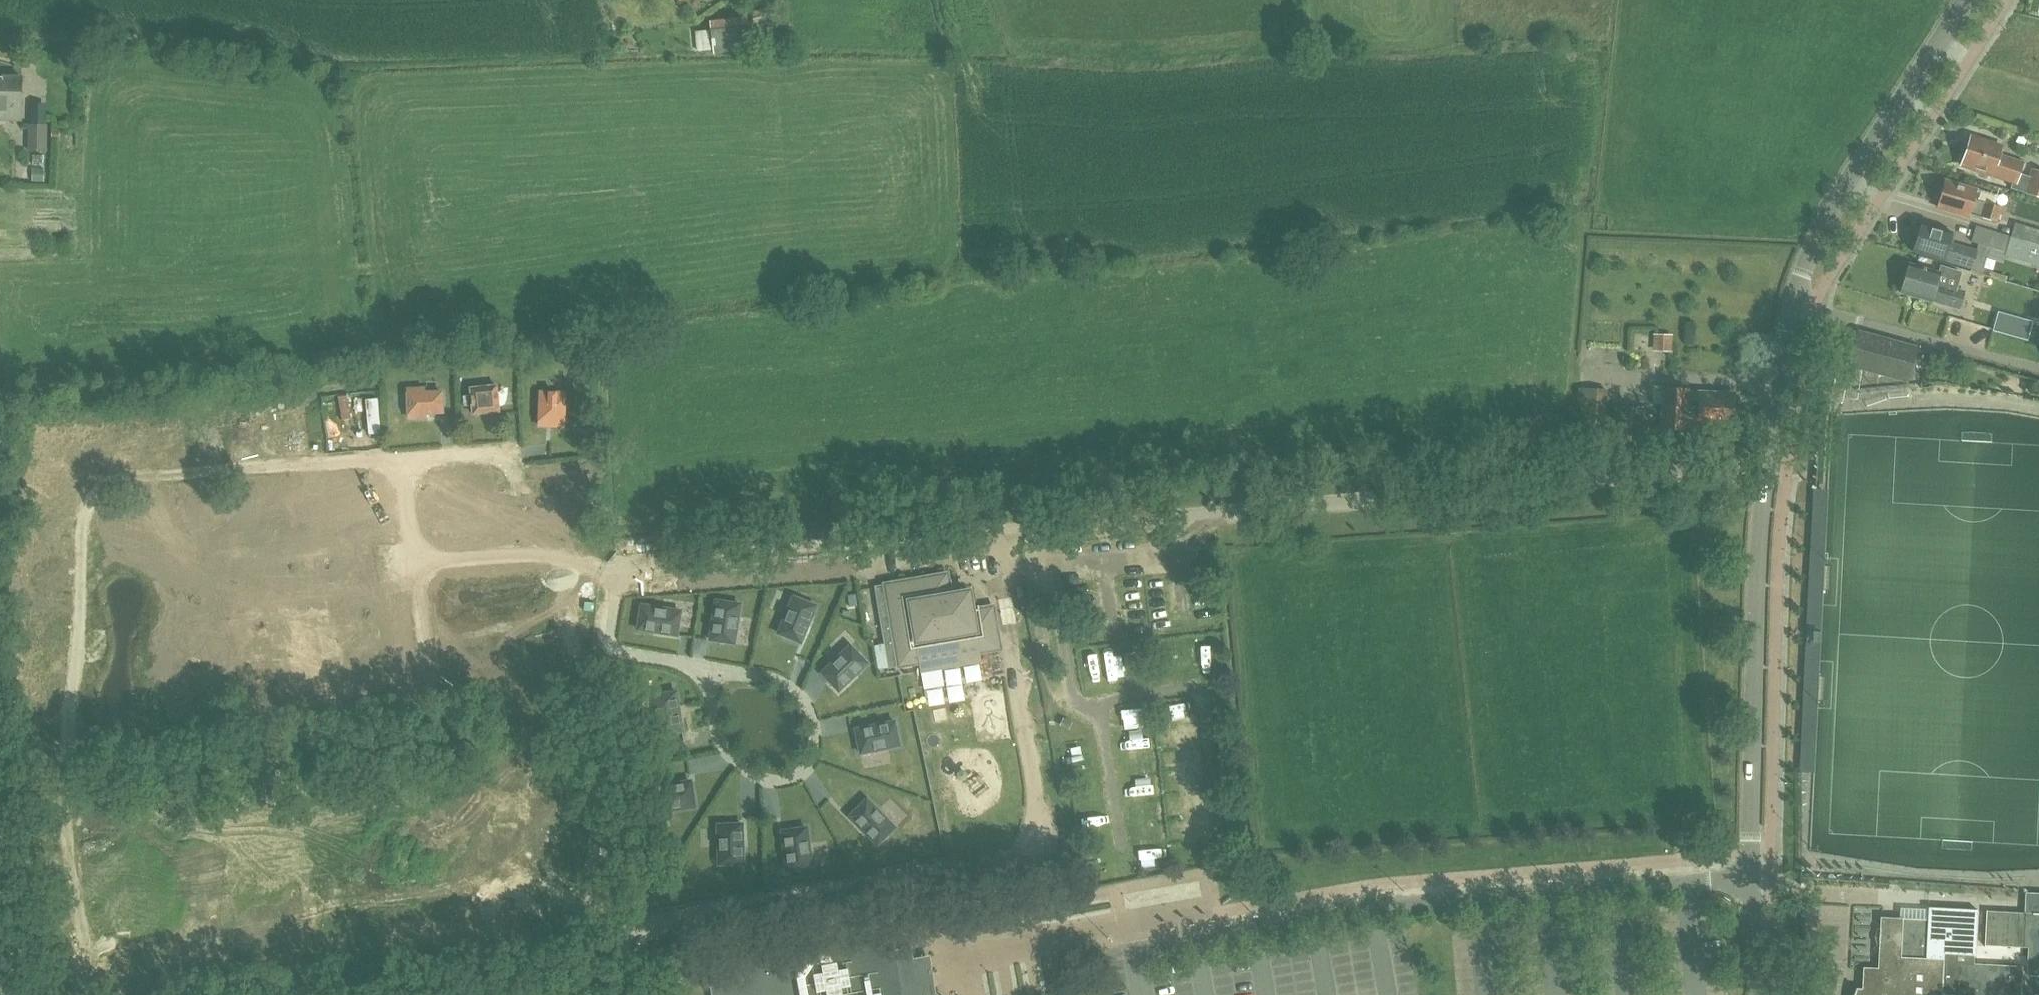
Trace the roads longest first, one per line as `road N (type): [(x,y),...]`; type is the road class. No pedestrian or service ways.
road 1 (unclassified): [(602,654),(611,575),(654,557),(1770,472)]
road 2 (unclassified): [(1768,994),(1751,854),(1770,472)]
road 3 (unclassified): [(1770,472),(1788,337),(1815,249),(1970,0)]

